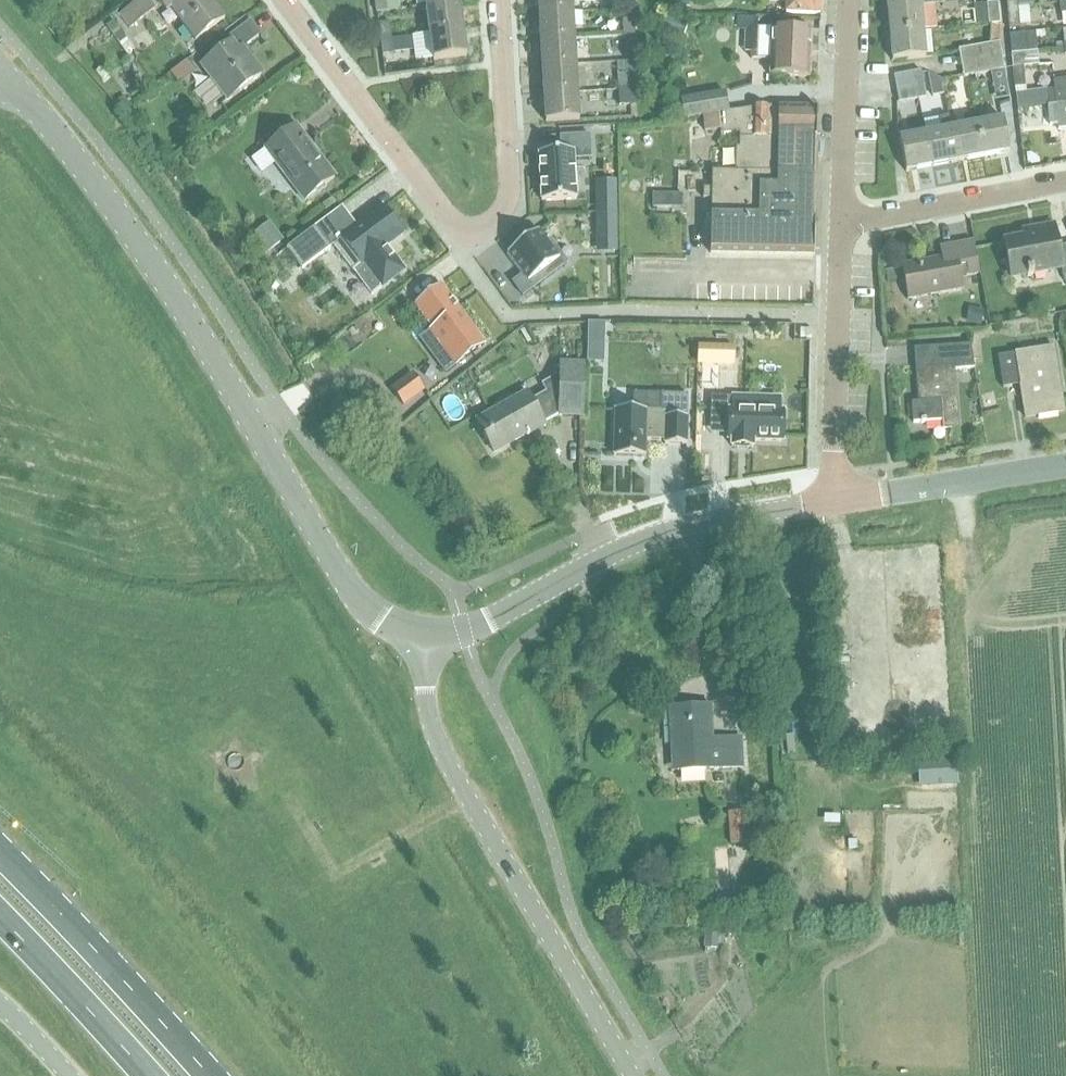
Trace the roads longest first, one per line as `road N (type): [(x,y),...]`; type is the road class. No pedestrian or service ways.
road 1 (tertiary): [(424,644),(366,610),(176,301),(91,179),(0,73)]
road 2 (residential): [(496,0),(506,185),(502,210),(480,230),(451,220),(280,0)]
road 3 (unclassified): [(632,1075),(435,740),(426,712),(424,644)]
road 4 (tertiary): [(424,644),(491,619),(604,554),(684,527),(834,501)]
road 5 (trunk): [(207,1075),(0,860)]
road 6 (residential): [(834,501),(839,223)]
road 7 (tertiary): [(834,501),(1065,468)]
road 8 (residential): [(839,223),(1065,180)]
road 9 (residential): [(839,223),(847,0)]
road 10 (trunk): [(0,920),(147,1075)]

